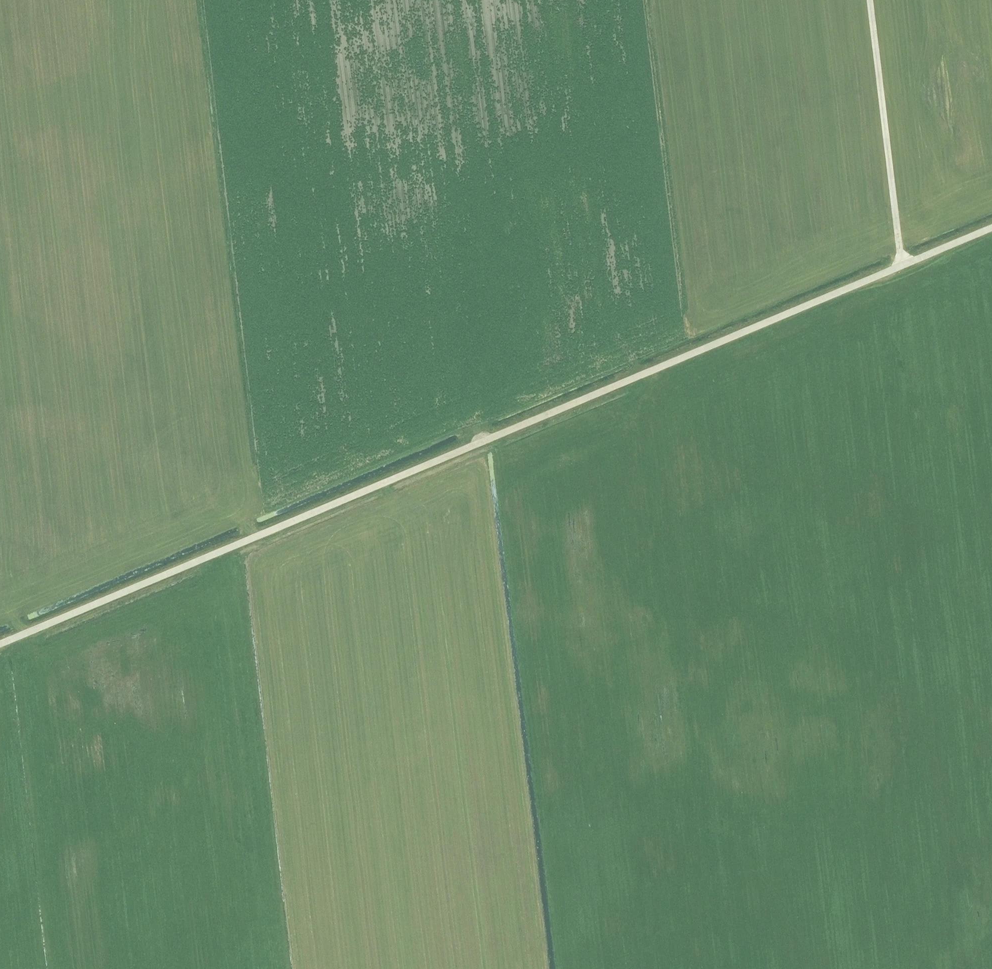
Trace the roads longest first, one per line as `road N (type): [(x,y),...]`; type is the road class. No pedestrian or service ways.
road 1 (unclassified): [(0,644),(991,228)]

